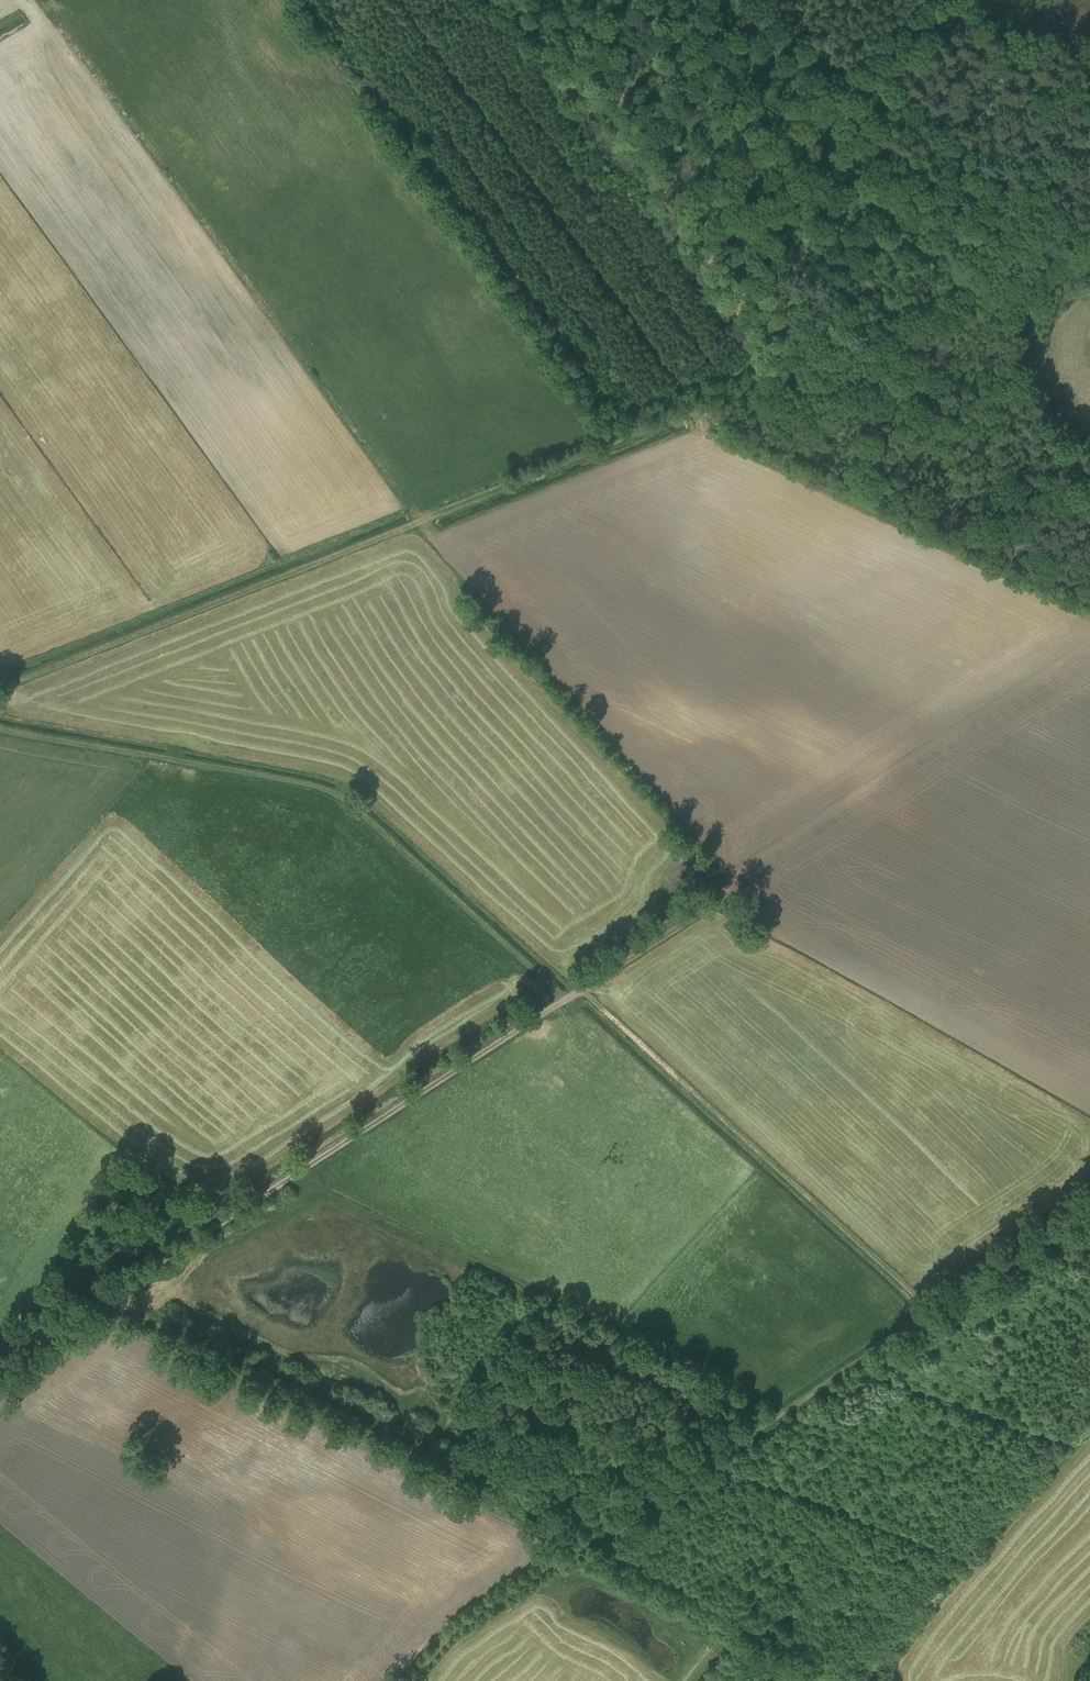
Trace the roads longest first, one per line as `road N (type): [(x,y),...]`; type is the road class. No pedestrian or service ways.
road 1 (track): [(417,1680),(488,1615),(1089,1214)]
road 2 (track): [(699,410),(0,694)]
road 3 (track): [(776,0),(906,171),(919,221),(845,293),(853,339),(699,410)]
road 4 (track): [(699,410),(1089,599)]
road 5 (track): [(1089,245),(853,339)]

